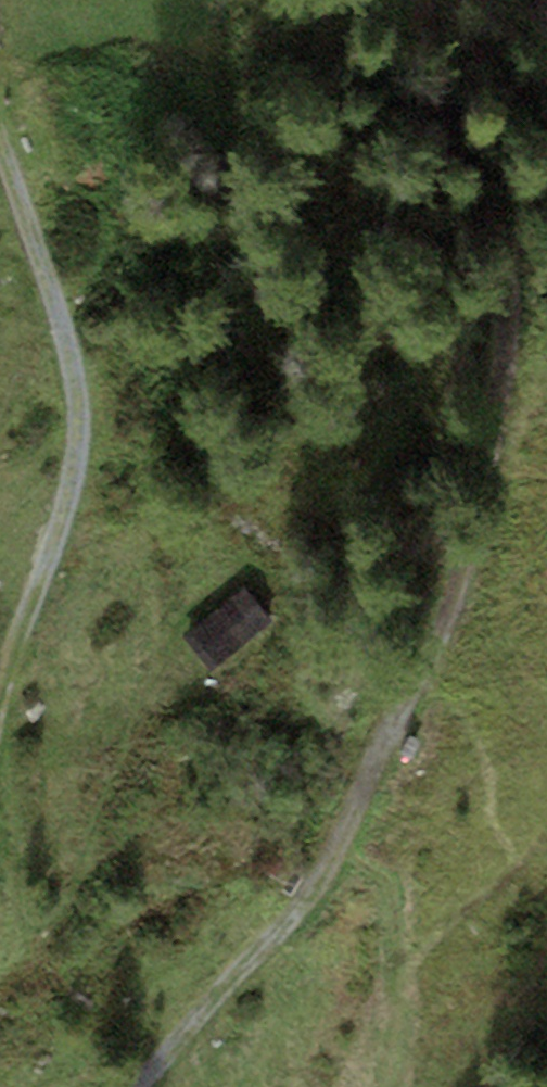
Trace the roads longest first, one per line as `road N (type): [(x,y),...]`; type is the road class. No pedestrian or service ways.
road 1 (track): [(136,1086),(326,860),(439,634),(489,458),(507,224),(460,70),(450,0)]
road 2 (track): [(0,140),(77,420),(0,665)]

